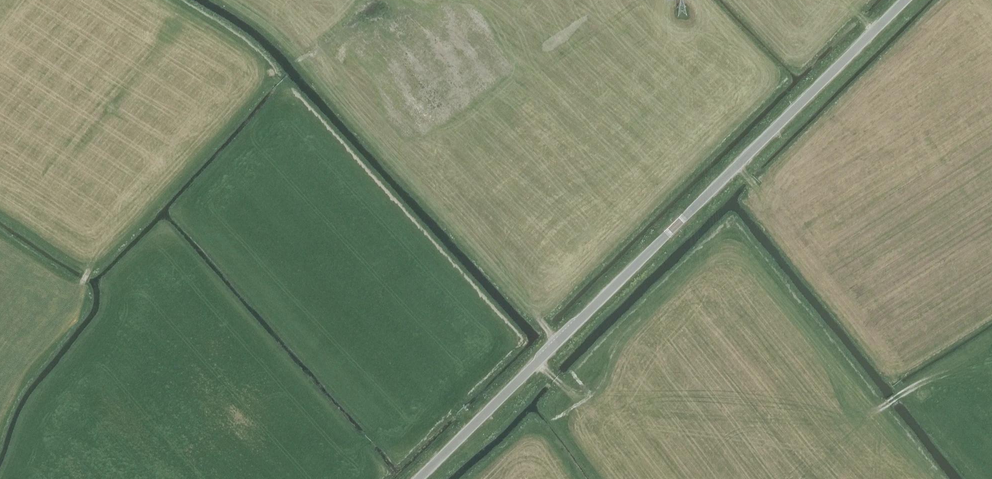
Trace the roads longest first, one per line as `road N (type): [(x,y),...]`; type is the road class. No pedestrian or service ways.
road 1 (tertiary): [(420,478),(904,0)]

